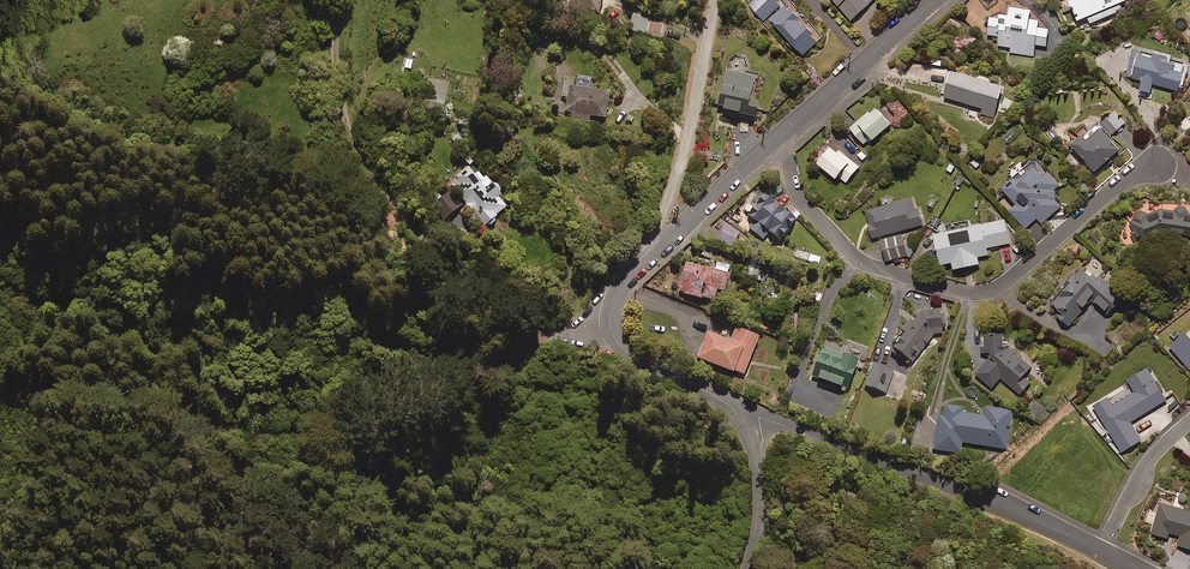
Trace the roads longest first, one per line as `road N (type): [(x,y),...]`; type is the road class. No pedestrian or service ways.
road 1 (track): [(0,66),(133,140),(285,169),(352,203),(493,317),(540,328),(610,322)]
road 2 (track): [(0,399),(128,409),(208,429),(288,430),(389,411),(480,379),(523,353),(540,328)]
road 3 (residential): [(783,132),(800,198),(851,254),(969,293),(1002,285),(1121,182),(1155,165)]
road 4 (unclassified): [(1136,568),(980,493),(723,401)]
road 5 (track): [(342,0),(335,36),(351,135),(396,207),(486,313)]
road 6 (unclassified): [(638,266),(676,186),(714,0)]
road 7 (unclassified): [(723,401),(615,340),(612,304),(638,266)]
road 8 (unclassified): [(783,132),(934,0)]
road 9 (unclassified): [(638,266),(783,132)]
road 10 (unclassified): [(749,568),(761,507),(757,457),(723,401)]

